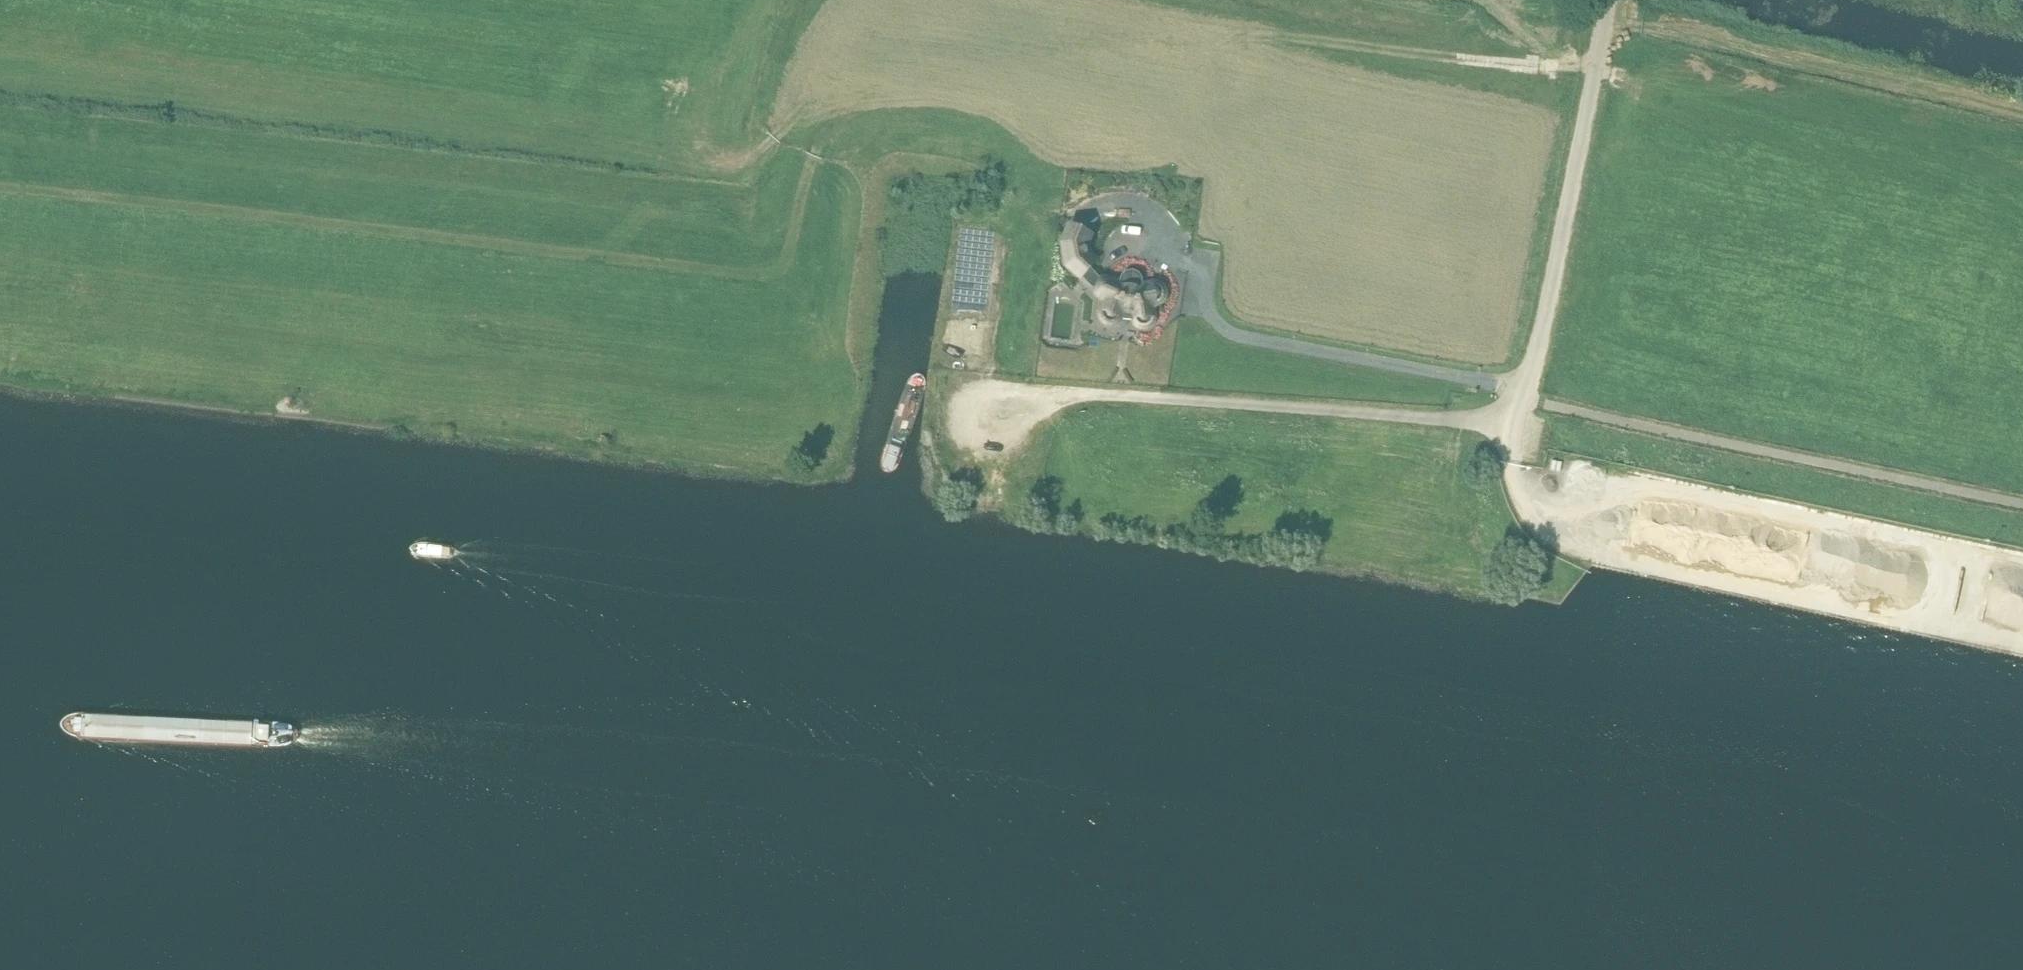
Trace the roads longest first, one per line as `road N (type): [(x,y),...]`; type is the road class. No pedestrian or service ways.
road 1 (unclassified): [(1125,399),(1515,417),(1538,348),(1612,0)]

